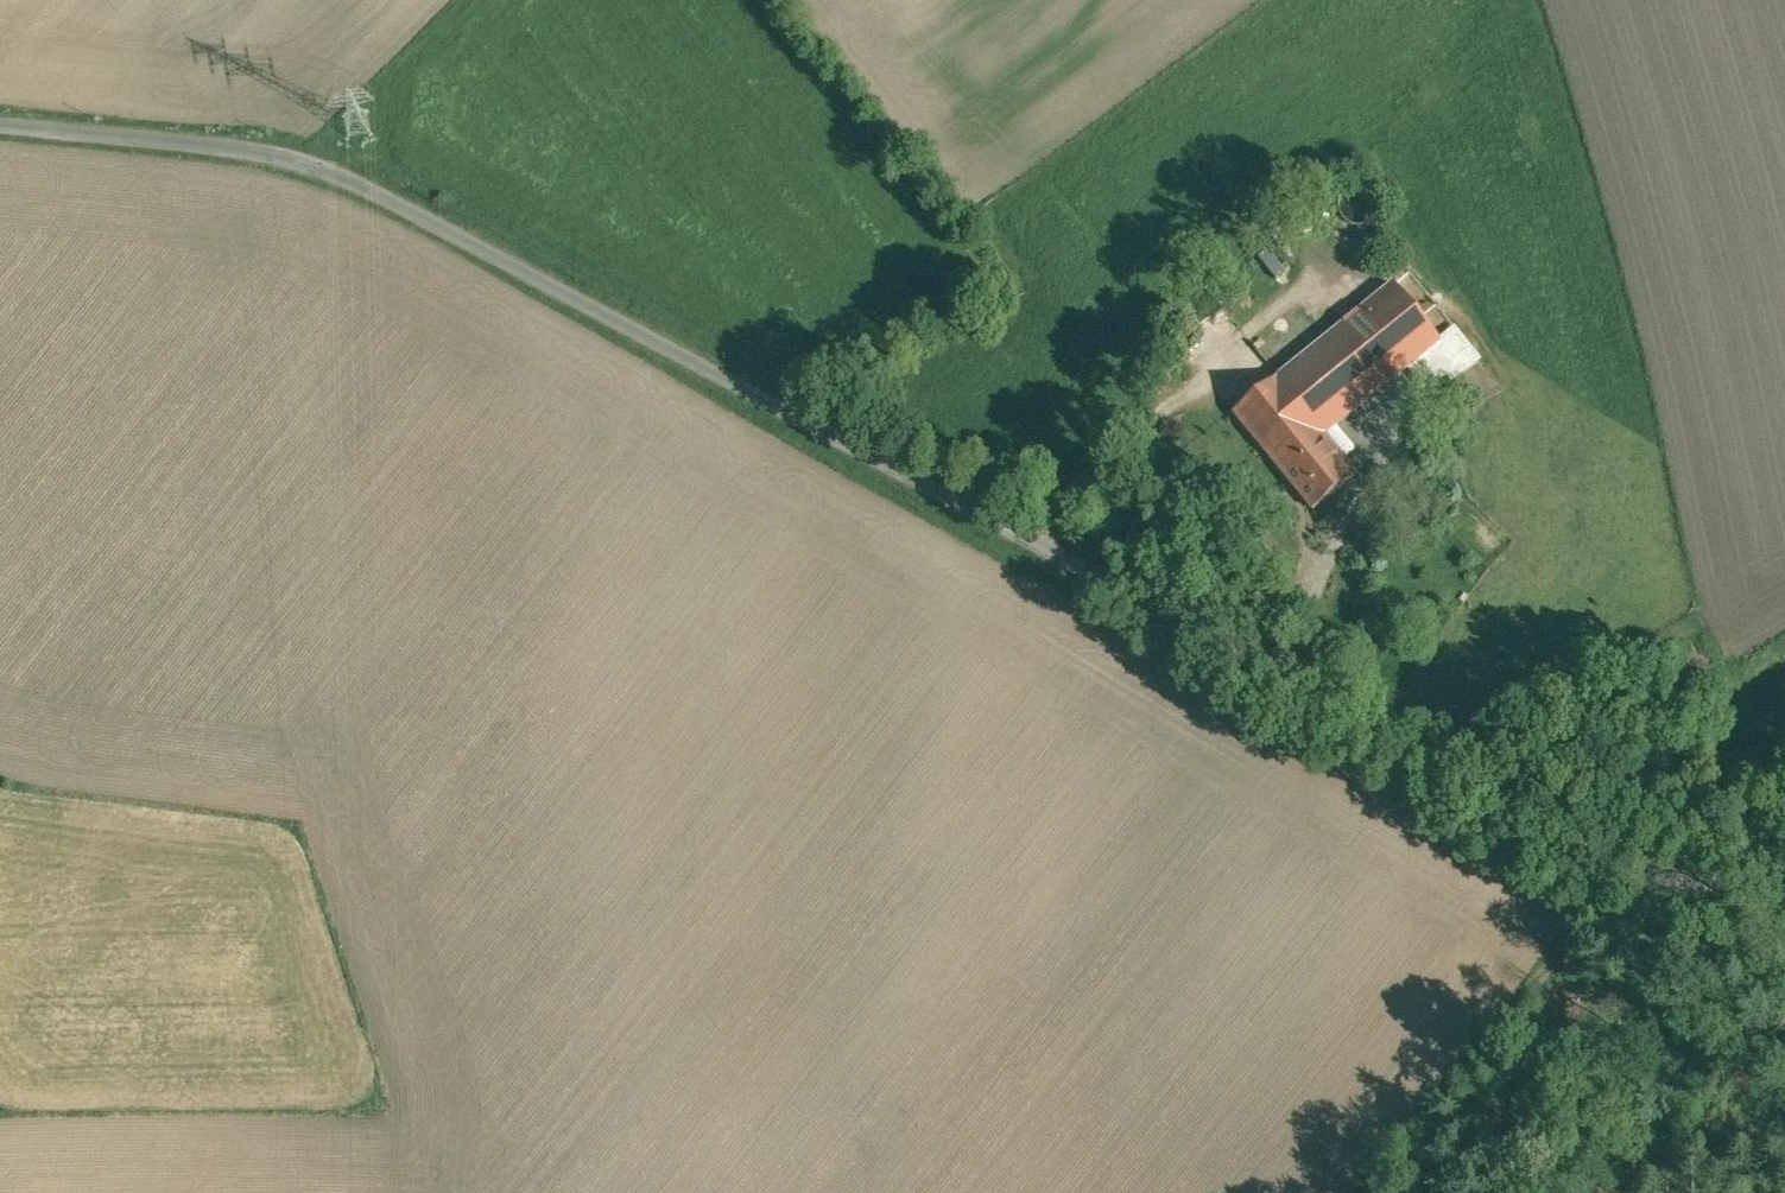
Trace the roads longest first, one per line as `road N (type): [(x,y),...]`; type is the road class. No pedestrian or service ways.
road 1 (unclassified): [(1784,879),(1614,883),(318,167),(242,148),(0,125)]
road 2 (track): [(1614,883),(1371,1192)]

